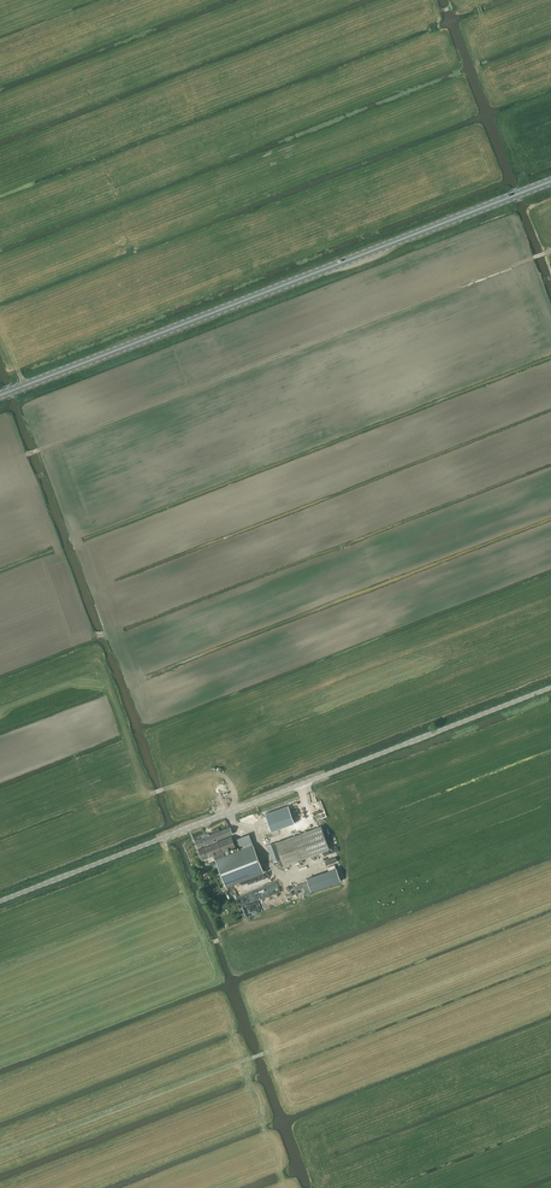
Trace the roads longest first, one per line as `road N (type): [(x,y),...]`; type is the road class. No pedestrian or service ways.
road 1 (primary): [(0,395),(550,182)]
road 2 (unclassified): [(0,901),(550,689)]
road 3 (track): [(23,455),(550,251)]

